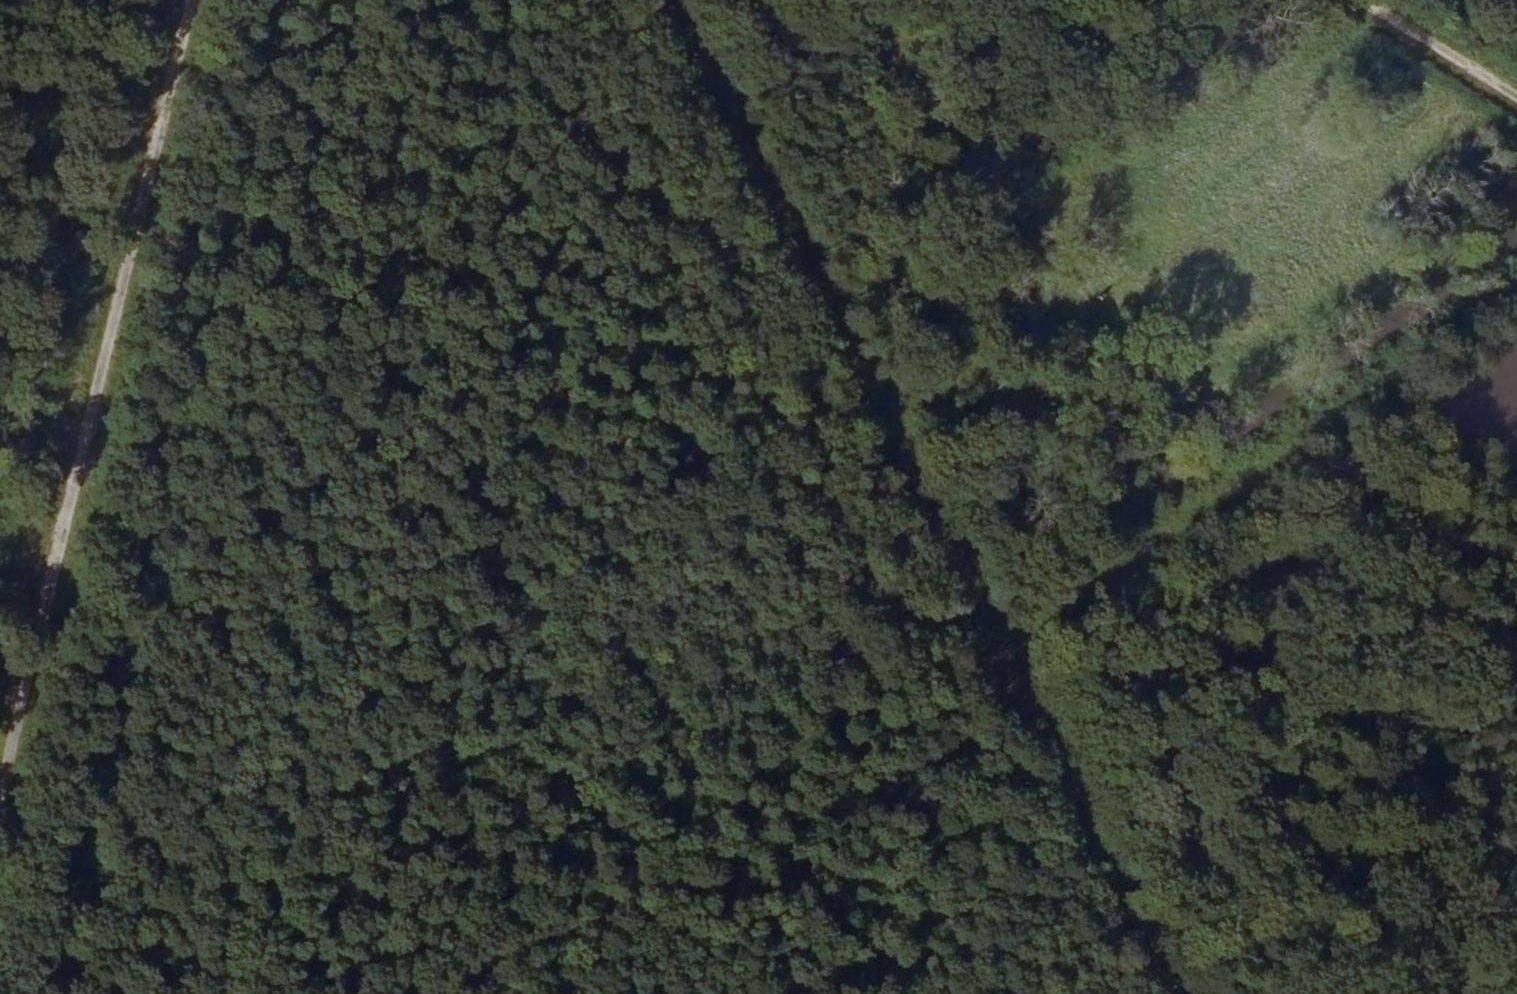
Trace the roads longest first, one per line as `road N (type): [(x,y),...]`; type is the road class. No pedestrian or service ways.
road 1 (track): [(0,807),(197,0)]
road 2 (track): [(1359,0),(1516,102)]

